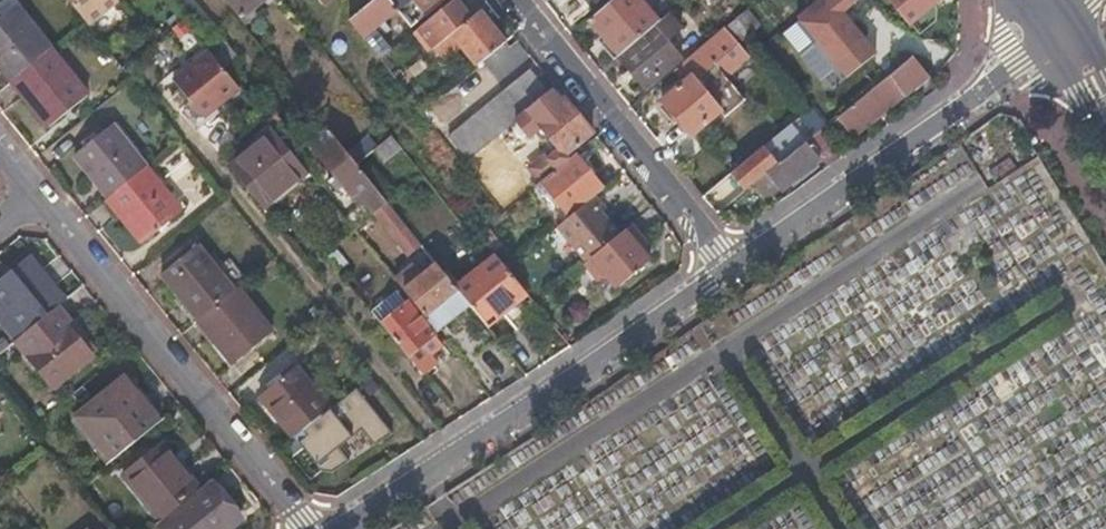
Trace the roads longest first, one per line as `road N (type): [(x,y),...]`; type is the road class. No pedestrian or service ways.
road 1 (residential): [(341,528),(730,267)]
road 2 (residential): [(35,190),(313,528)]
road 3 (residential): [(730,267),(1018,68),(1052,30)]
road 4 (residential): [(730,267),(514,0)]

